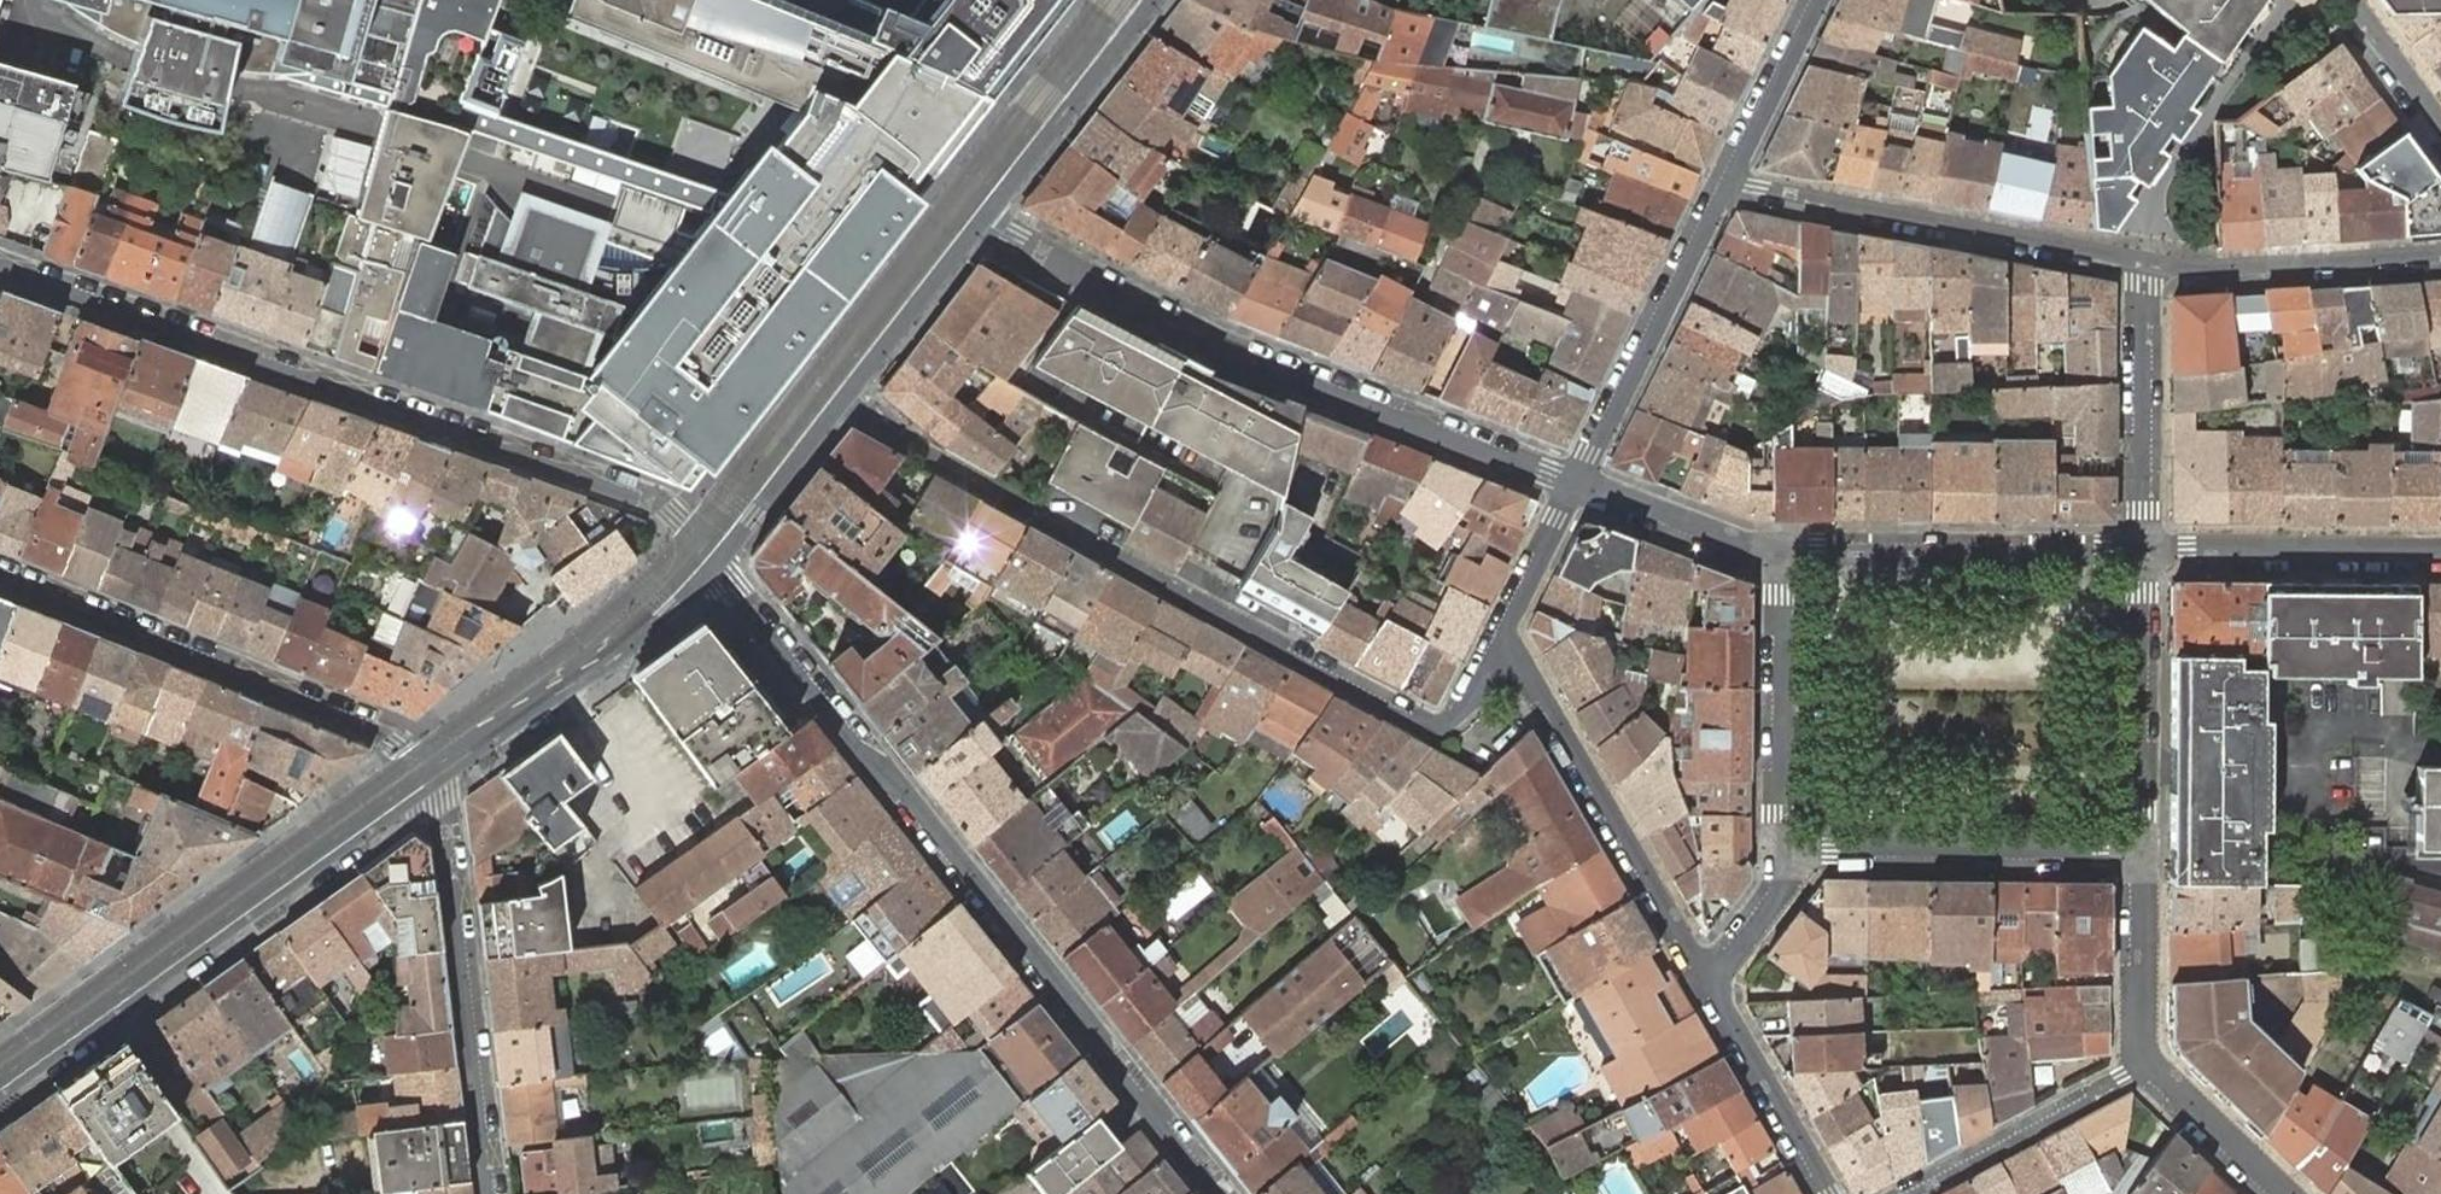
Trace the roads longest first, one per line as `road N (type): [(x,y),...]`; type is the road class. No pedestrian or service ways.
road 1 (residential): [(1224,1193),(713,568)]
road 2 (residential): [(849,395),(913,444),(1423,724),(1456,717),(1514,649)]
road 3 (residential): [(713,568),(689,532),(653,505),(0,270)]
road 4 (residential): [(1575,484),(1211,343),(984,220)]
road 5 (tertiary): [(0,1083),(425,775)]
road 6 (residential): [(0,576),(396,741),(425,775)]
road 7 (residential): [(425,775),(440,804),(488,1193)]
road 8 (residential): [(2145,260),(1729,178)]
road 9 (residential): [(1514,649),(1705,976)]
road 10 (residential): [(1778,852),(2141,856)]
road 11 (residential): [(2143,553),(1780,551)]
road 12 (tertiary): [(425,775),(604,647),(670,612),(713,568)]
road 13 (residential): [(1729,178),(1575,484)]
road 14 (residential): [(2141,856),(2143,553)]
road 15 (residential): [(1780,551),(1778,852)]
road 16 (residential): [(2143,553),(2440,548)]
road 17 (residential): [(2440,254),(2186,266),(2145,260)]
road 18 (residential): [(2145,260),(2143,553)]
road 19 (tertiary): [(984,220),(1155,0)]
road 20 (residential): [(2147,1064),(1911,1193)]
road 21 (residential): [(1705,976),(1832,1193)]
road 22 (tertiary): [(849,395),(984,220)]
road 23 (tertiary): [(713,568),(849,395)]
road 24 (residential): [(1780,551),(1750,550),(1575,484)]
road 25 (residential): [(2141,856),(2138,1047),(2147,1064)]
road 26 (residential): [(1818,0),(1729,178)]
road 27 (residential): [(2147,1064),(2282,1193)]
road 28 (residential): [(1575,484),(1510,625),(1514,649)]
road 29 (residential): [(1778,852),(1776,897),(1726,963),(1705,976)]
road 30 (residential): [(2440,118),(2356,0)]

